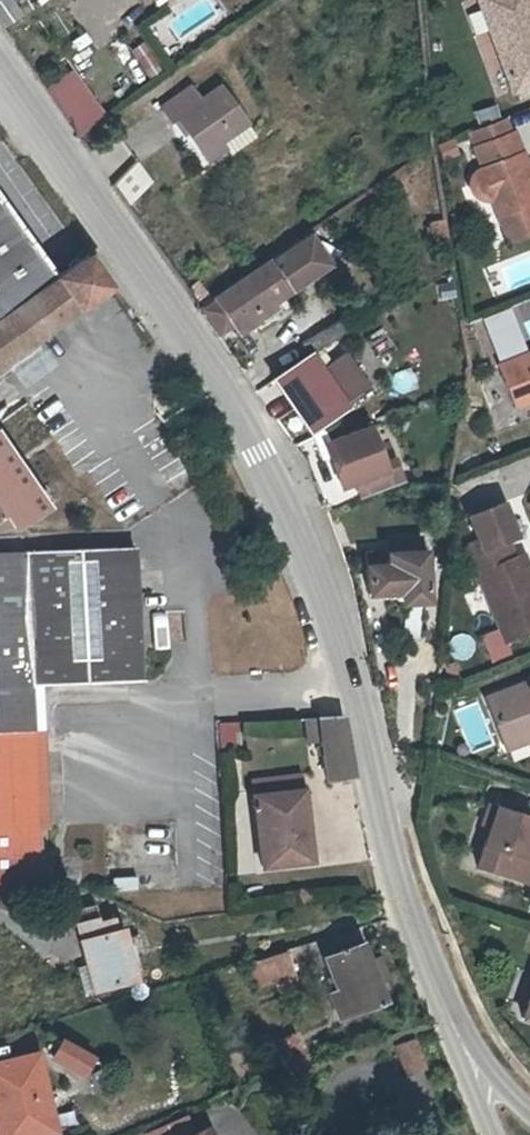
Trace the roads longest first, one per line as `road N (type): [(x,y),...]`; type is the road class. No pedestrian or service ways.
road 1 (secondary): [(446,1023),(388,840),(353,690),(279,489),(235,402),(0,79)]
road 2 (secondary): [(529,1114),(446,1023)]
road 3 (secondary): [(446,1023),(490,1134)]

